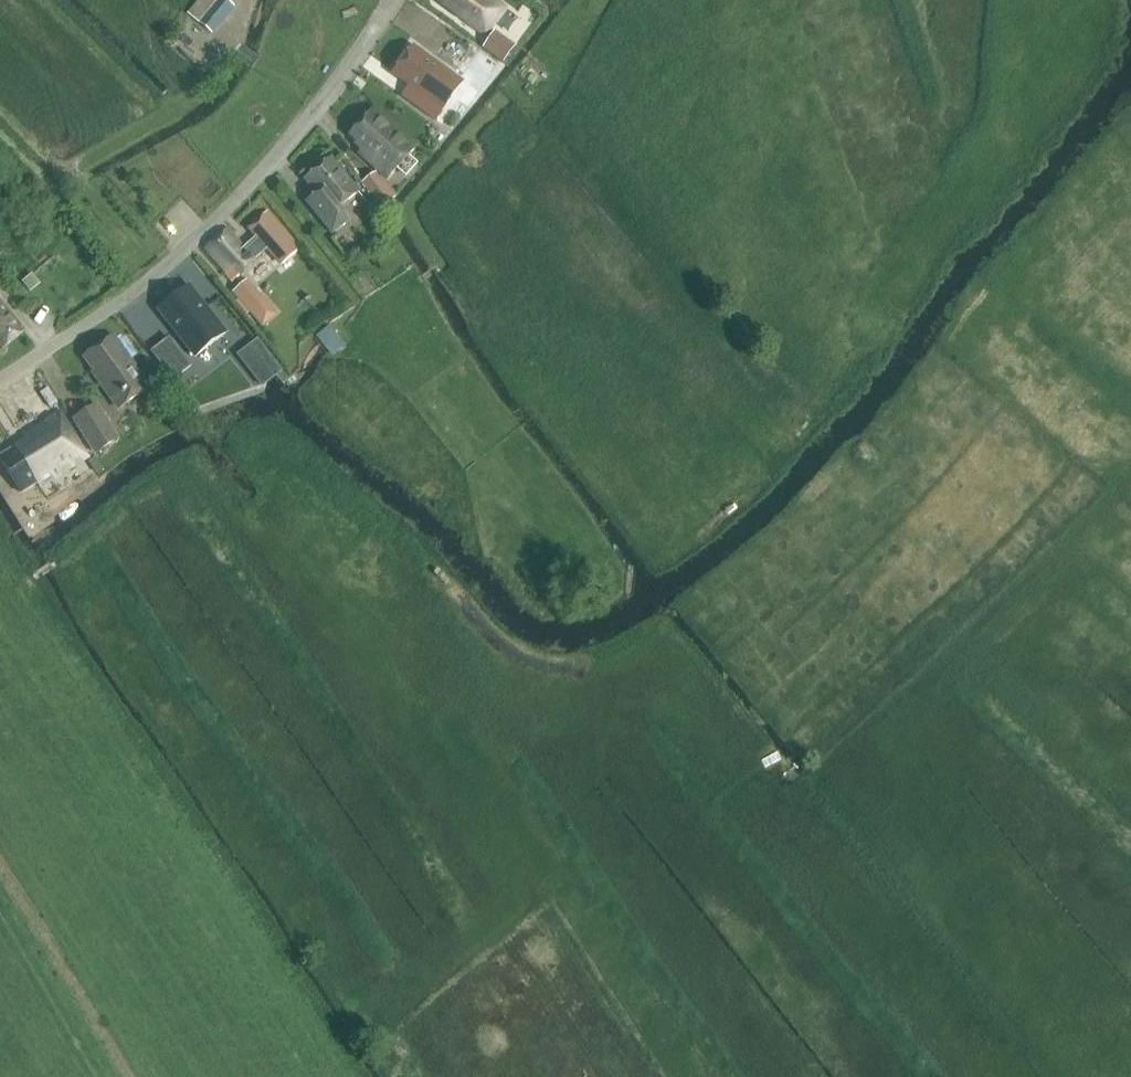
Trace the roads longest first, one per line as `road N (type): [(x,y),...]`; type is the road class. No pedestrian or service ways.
road 1 (unclassified): [(0,378),(139,285),(210,224),(339,78),(391,0)]

